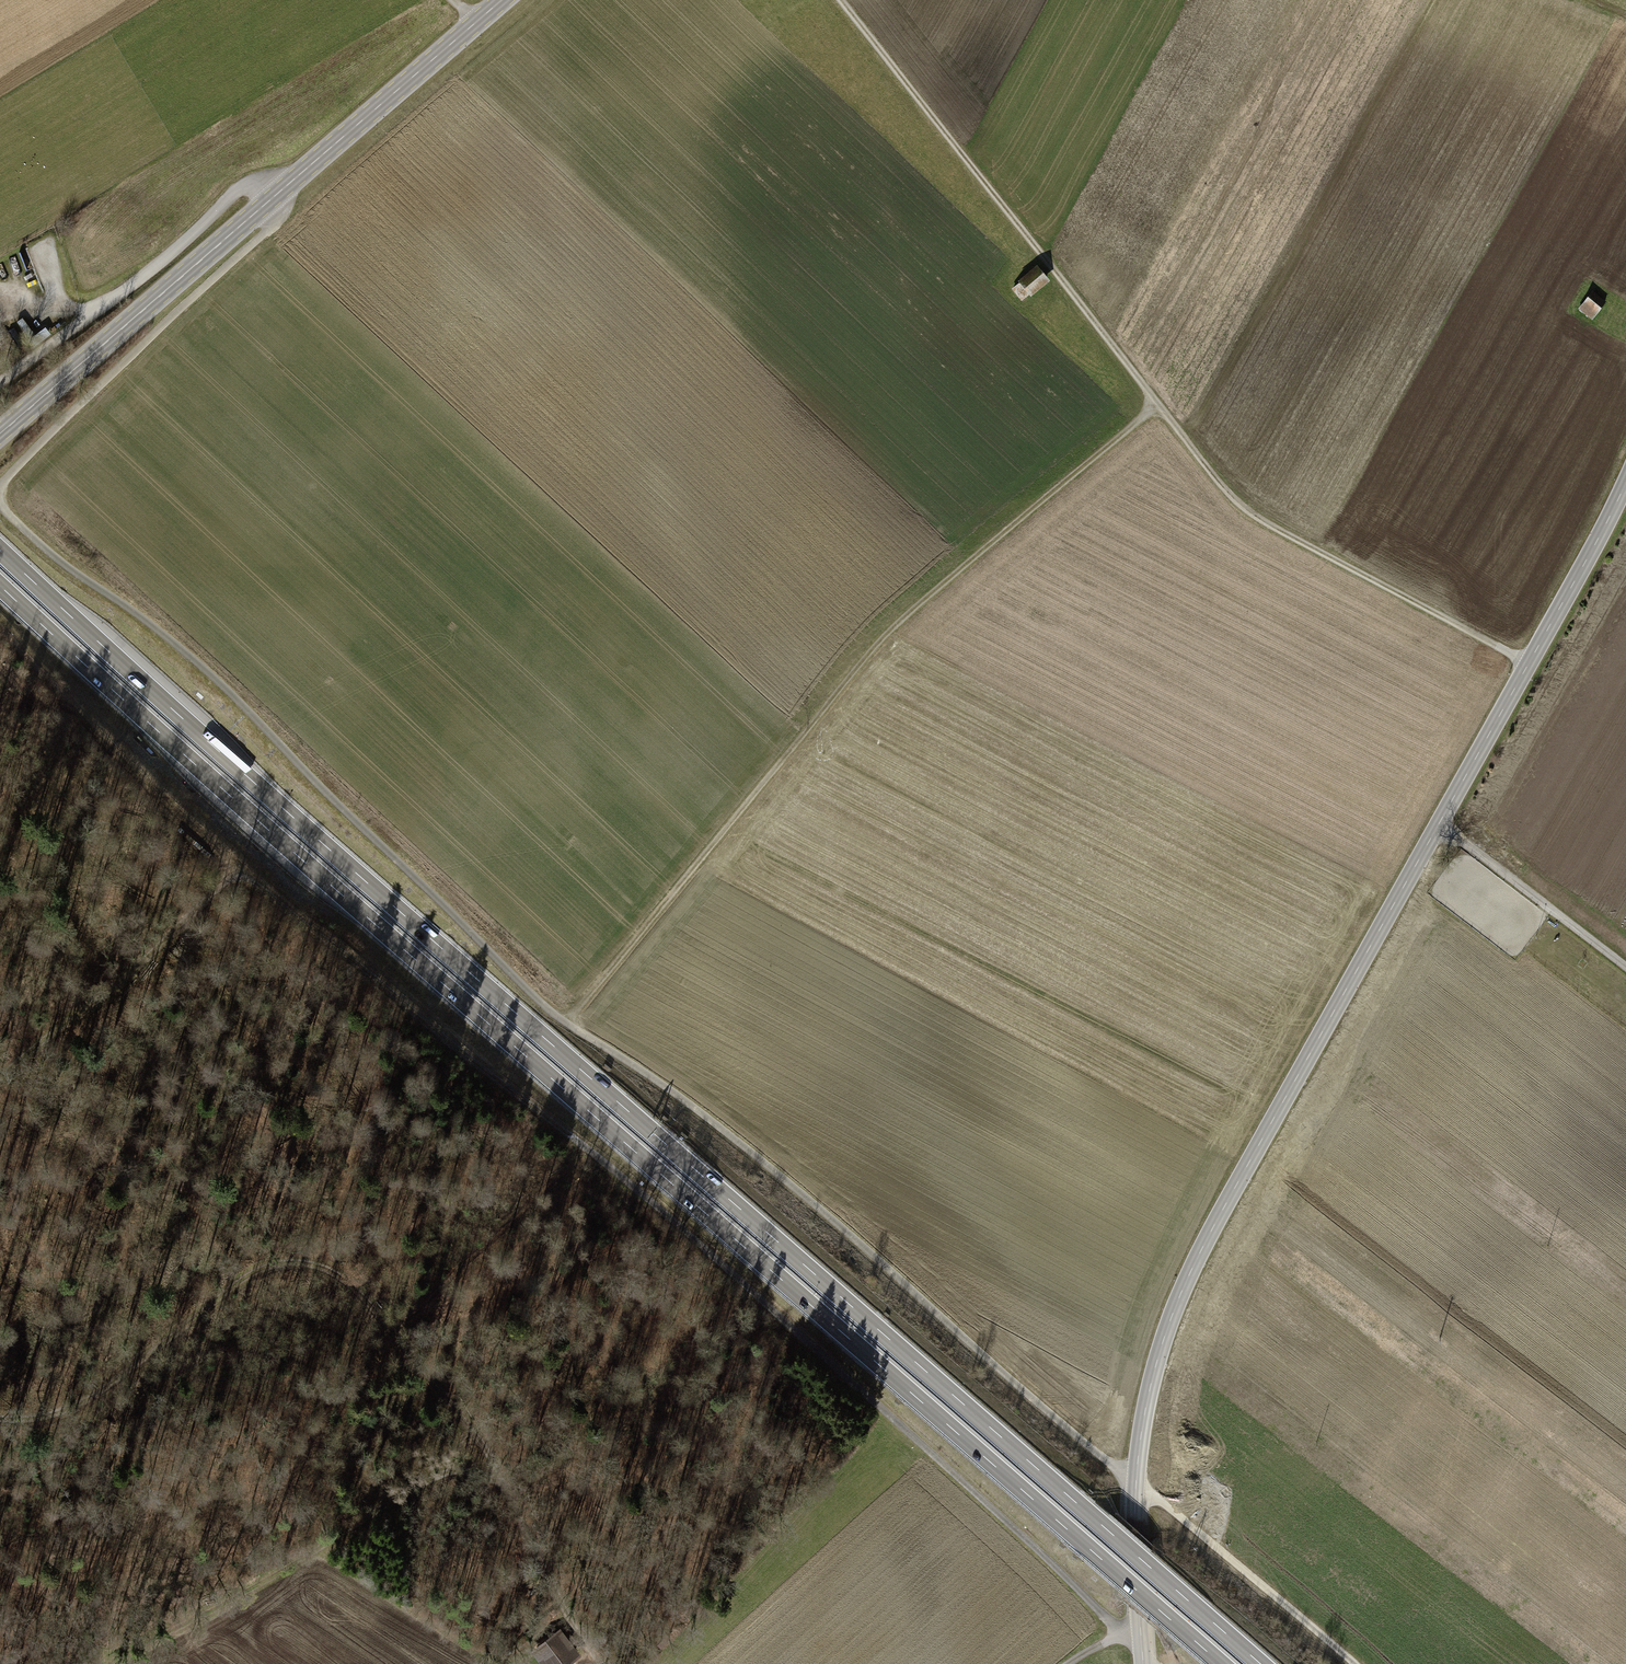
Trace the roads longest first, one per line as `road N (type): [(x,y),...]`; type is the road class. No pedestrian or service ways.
road 1 (track): [(1355,1663),(997,1371),(790,1181),(633,1061),(564,1023),(170,639),(6,512),(1,482),(15,464),(287,215),(283,189)]
road 2 (trunk): [(1261,1663),(282,808),(0,550)]
road 3 (trunk): [(0,586),(1221,1663)]
road 4 (primary): [(1144,1663),(1135,1530),(1141,1438),(1183,1290),(1625,488)]
road 5 (track): [(0,1079),(104,996),(235,870),(633,1186),(866,1395)]
road 6 (track): [(838,0),(1239,503),(1530,663)]
road 7 (track): [(0,1418),(47,1416),(95,1396),(271,1264),(322,1265),(394,1328),(490,1449),(562,1606),(605,1663)]
road 8 (track): [(1158,404),(865,656),(564,1023)]
road 9 (tertiary): [(502,0),(0,433)]
road 10 (track): [(108,1663),(446,1471),(503,1487)]
road 11 (track): [(1154,1663),(866,1395)]
road 12 (track): [(0,382),(161,262),(246,185),(266,181),(283,189)]
road 13 (track): [(1438,826),(1625,967)]

